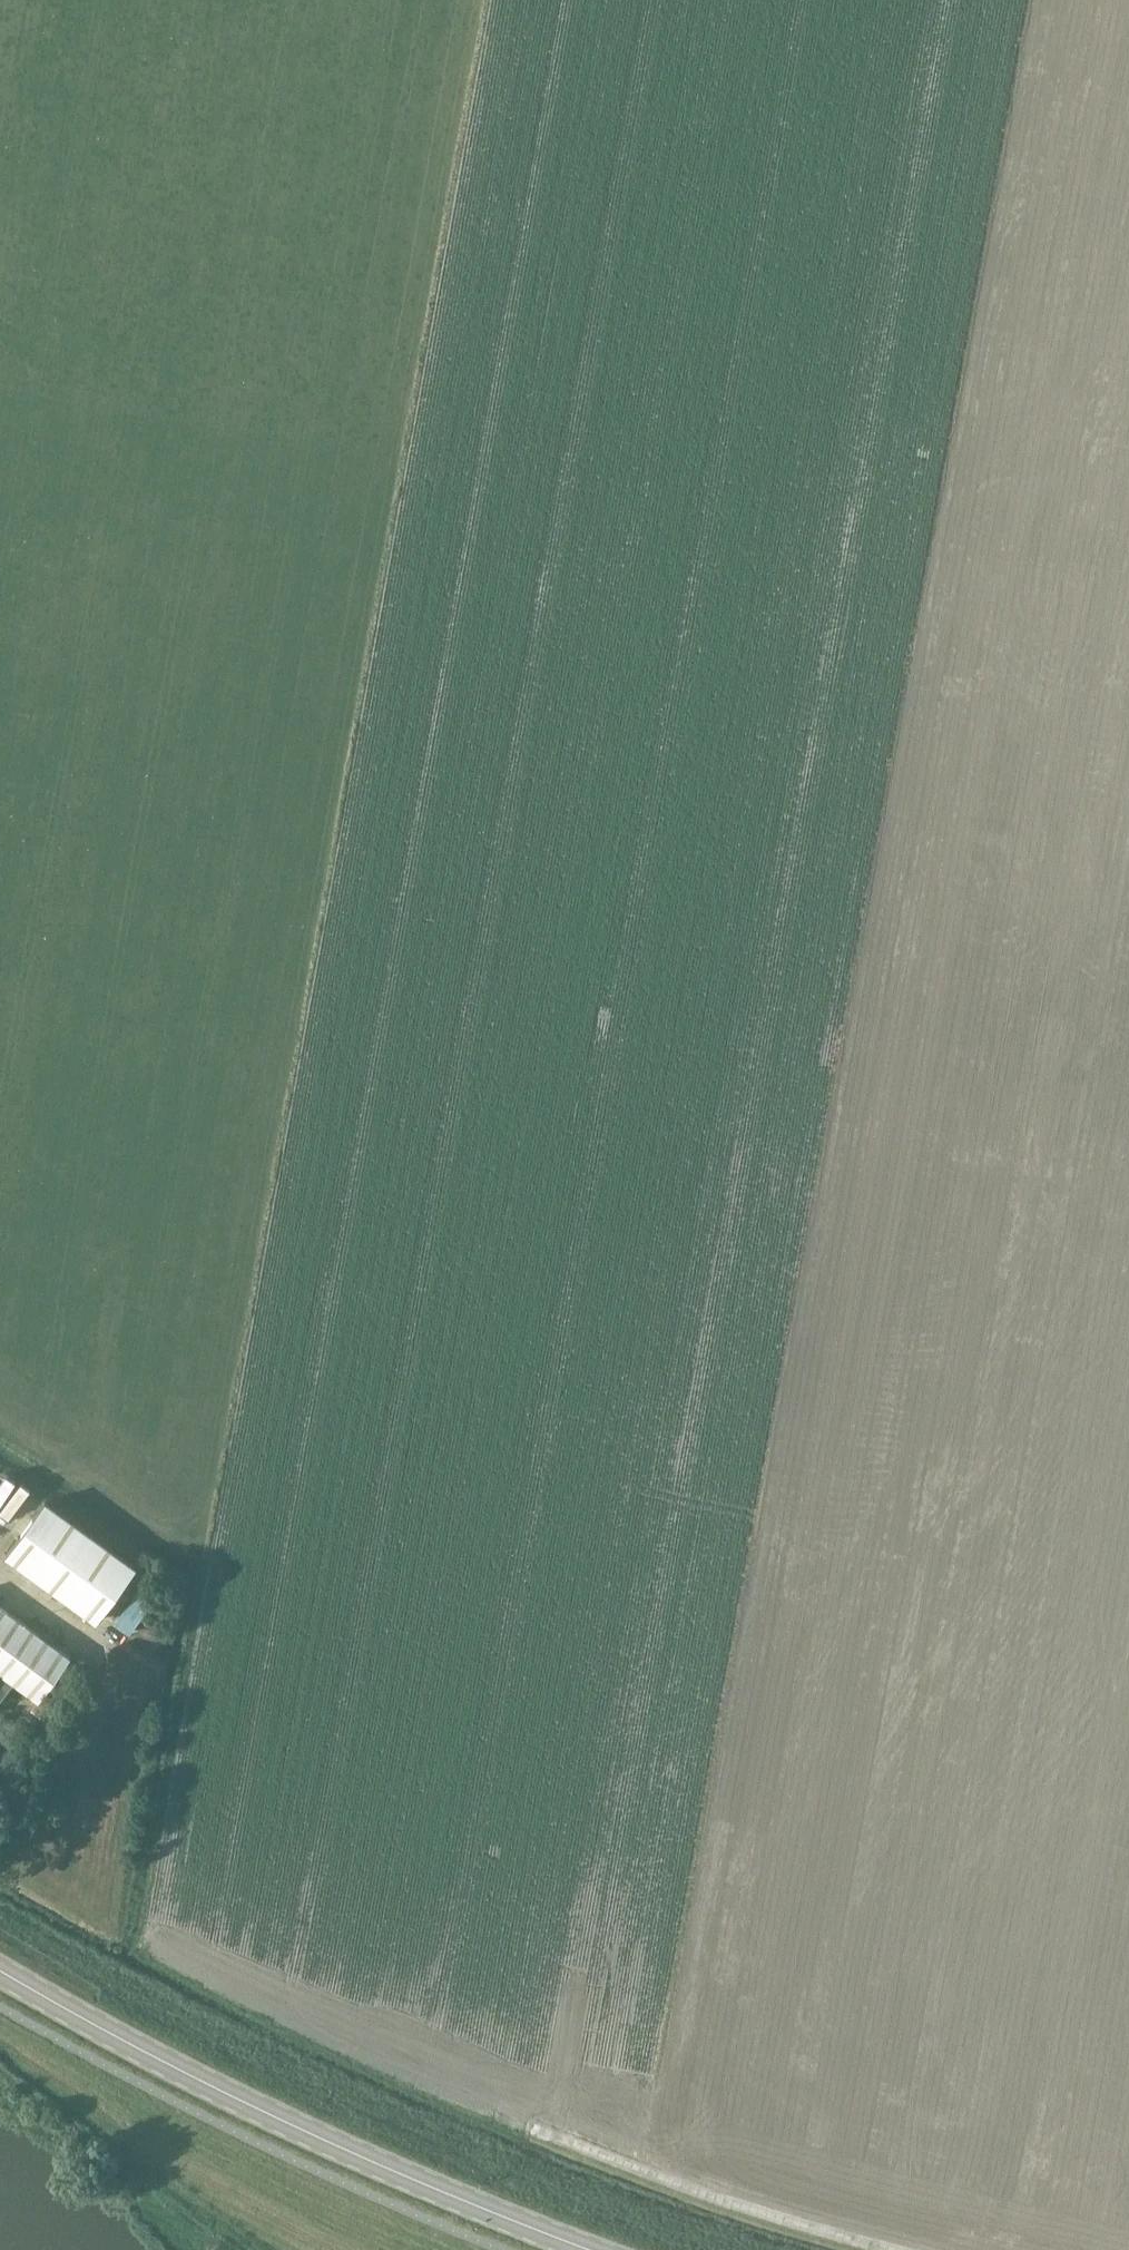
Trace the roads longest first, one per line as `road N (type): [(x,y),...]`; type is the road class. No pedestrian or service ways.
road 1 (primary): [(590,2249),(321,2138),(0,1971)]
road 2 (track): [(573,2144),(722,2202),(889,2249)]

